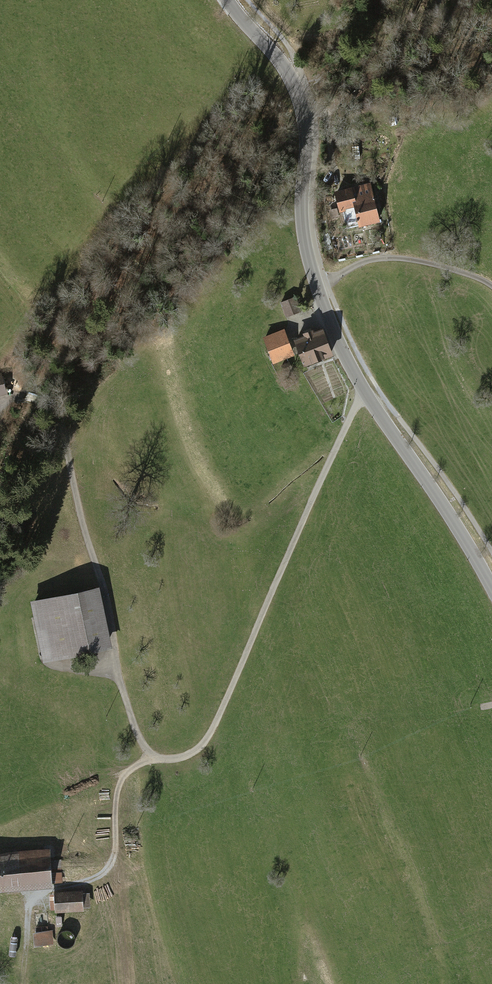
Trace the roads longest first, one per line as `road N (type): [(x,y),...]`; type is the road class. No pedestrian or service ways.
road 1 (track): [(367,395),(213,727),(196,749),(169,759),(145,746),(122,687),(57,411),(26,396),(0,407)]
road 2 (tertiary): [(317,287),(367,395),(491,586)]
road 3 (tertiary): [(229,0),(282,63),(301,99),(303,222),(317,287)]
road 4 (track): [(157,756),(120,784),(107,869),(33,902),(22,983)]
road 5 (residential): [(317,287),(385,258),(491,286)]

